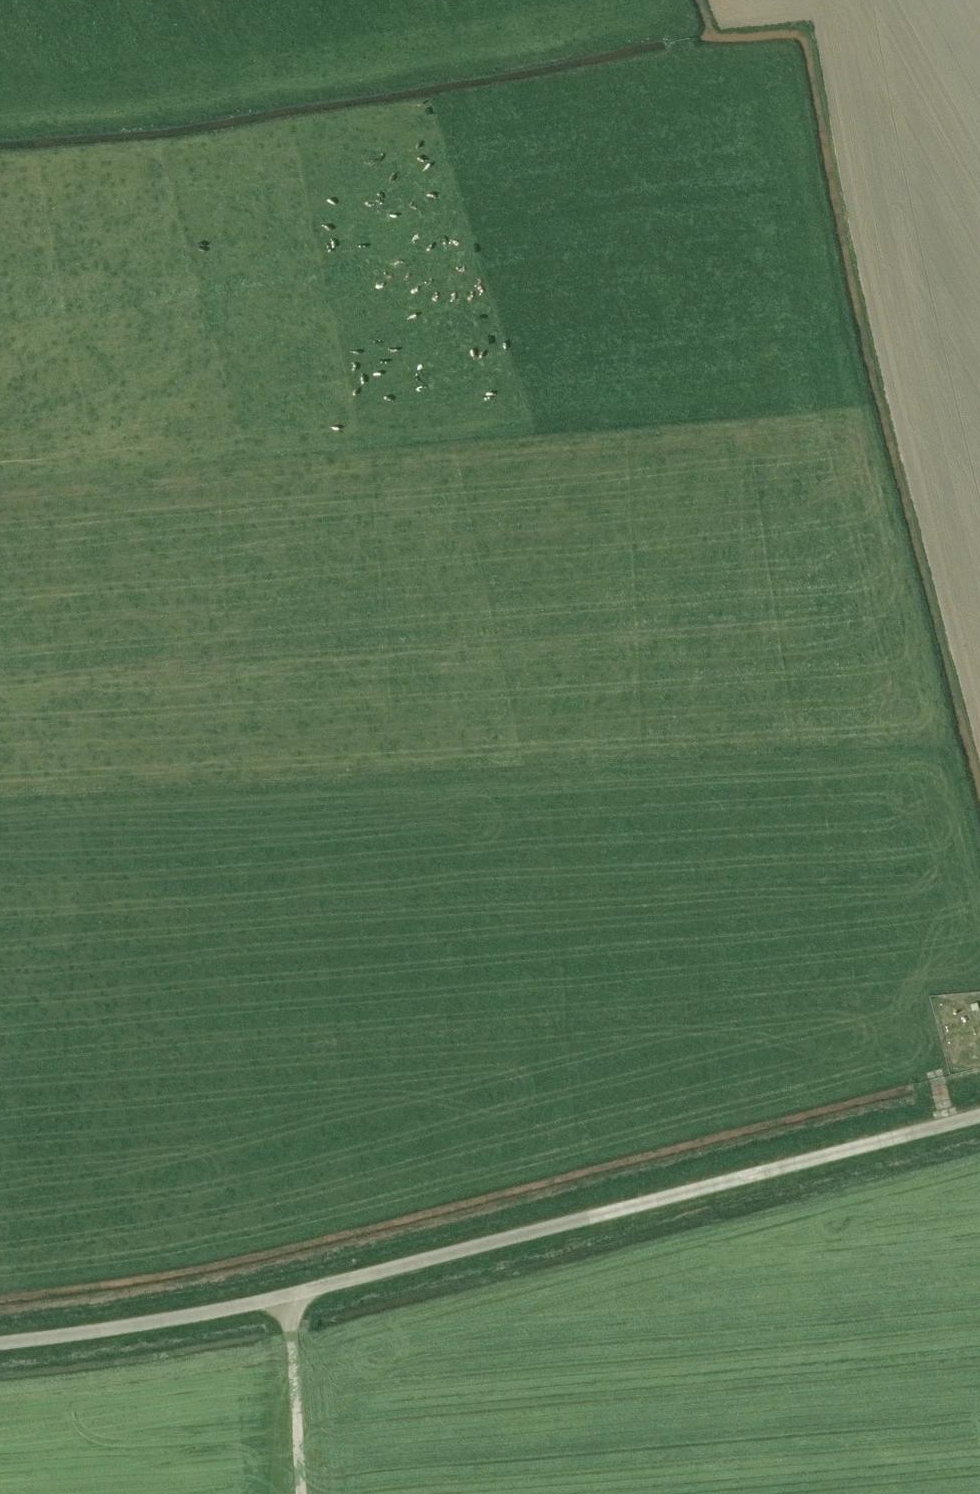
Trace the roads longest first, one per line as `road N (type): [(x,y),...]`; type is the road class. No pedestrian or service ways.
road 1 (unclassified): [(979,1115),(291,1294),(0,1341)]

